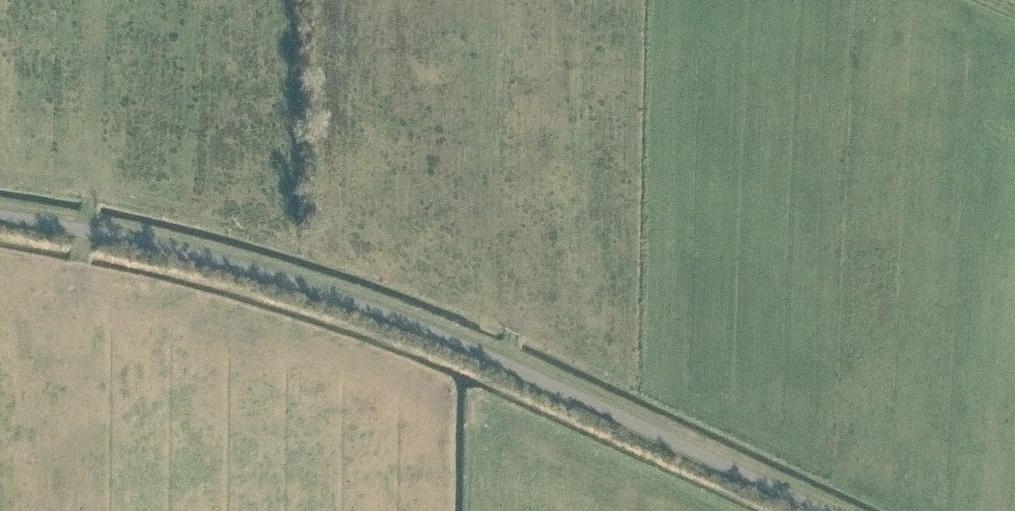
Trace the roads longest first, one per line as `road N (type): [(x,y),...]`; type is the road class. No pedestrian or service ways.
road 1 (unclassified): [(830,510),(427,323),(283,272),(0,208)]

